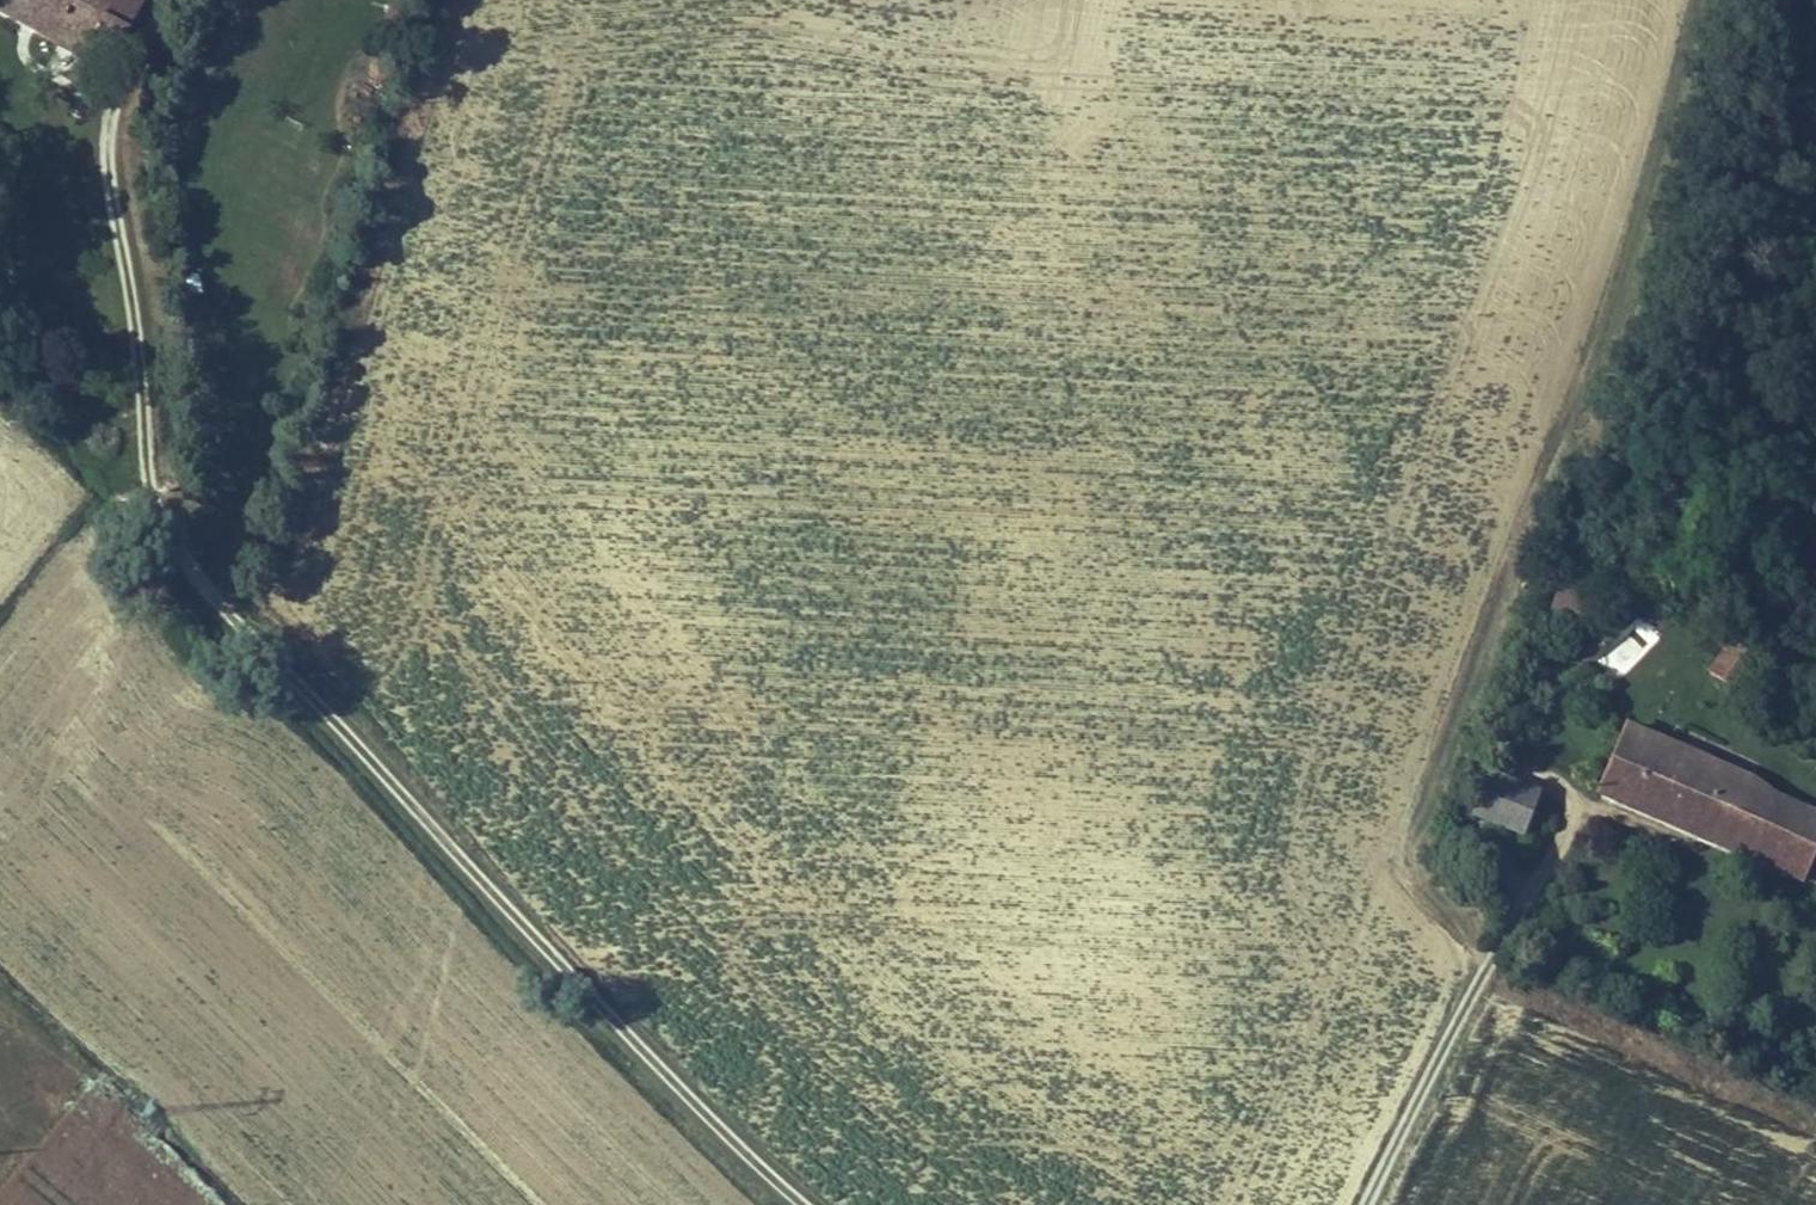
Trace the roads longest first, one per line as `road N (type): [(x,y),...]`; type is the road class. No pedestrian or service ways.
road 1 (residential): [(103,96),(153,513),(562,964),(802,1204)]
road 2 (residential): [(1494,921),(1350,1204)]

